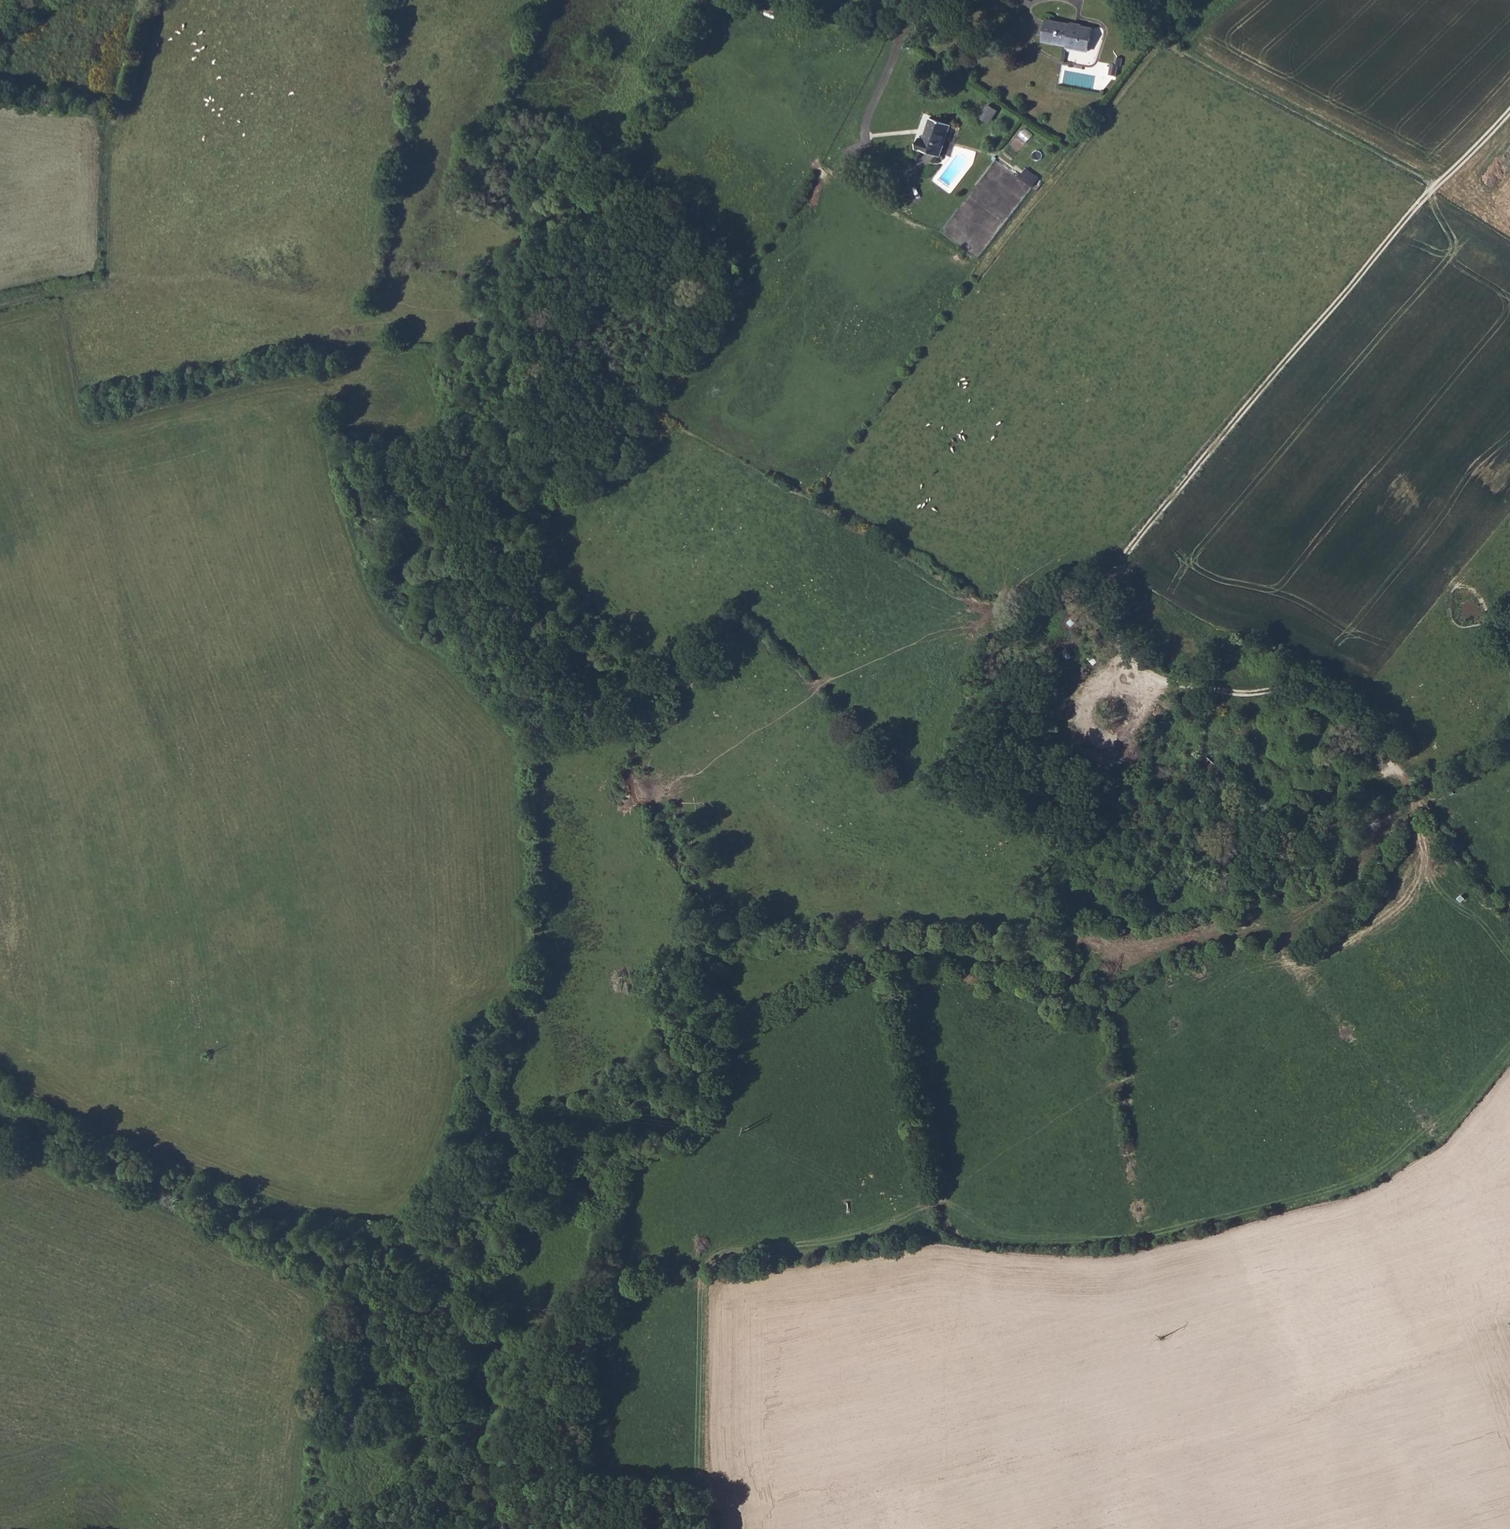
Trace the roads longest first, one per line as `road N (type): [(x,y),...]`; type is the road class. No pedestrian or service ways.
road 1 (track): [(1509,112),(1223,433),(1125,554),(1108,608),(1138,657),(1180,684),(1306,694),(1369,718),(1509,919)]
road 2 (unclassified): [(924,0),(894,48),(866,127),(866,149),(901,179)]

